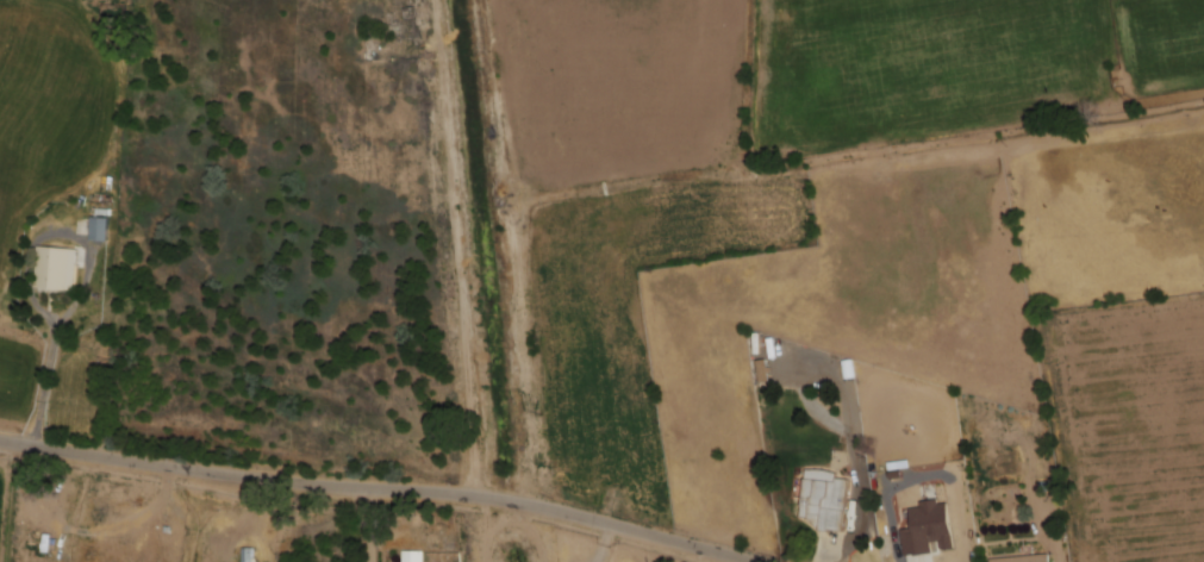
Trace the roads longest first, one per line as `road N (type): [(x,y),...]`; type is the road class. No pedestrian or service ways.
road 1 (residential): [(755,561),(488,495),(305,483),(0,440)]

